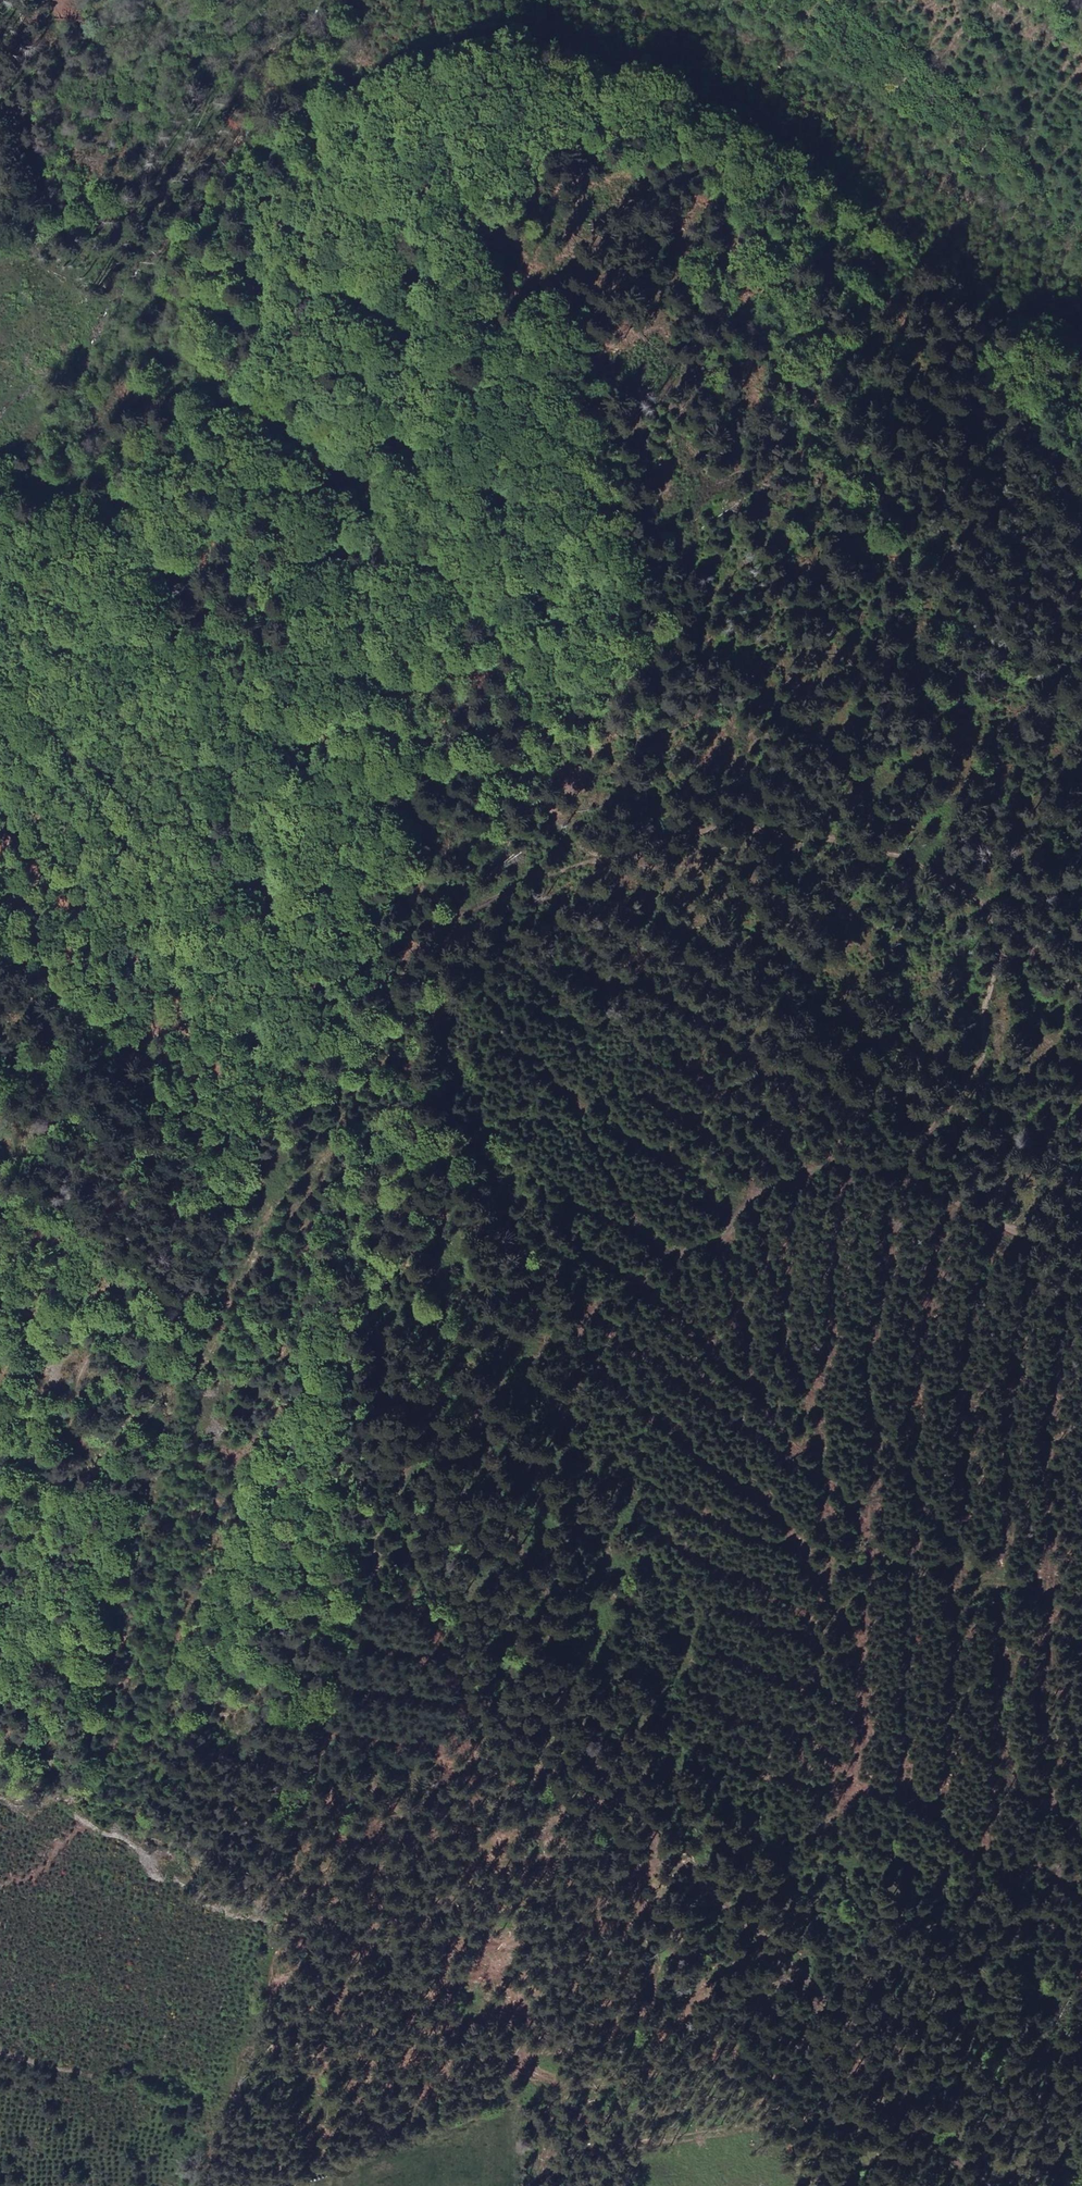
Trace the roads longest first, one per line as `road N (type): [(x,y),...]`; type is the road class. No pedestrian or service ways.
road 1 (track): [(0,1735),(6,1627),(66,1408),(154,1210),(331,1017),(443,931),(581,869),(670,843),(748,831),(875,851),(942,877),(982,900),(1081,990)]
road 2 (track): [(1044,954),(997,988),(977,1080),(928,1151),(930,1177),(1081,1264)]

